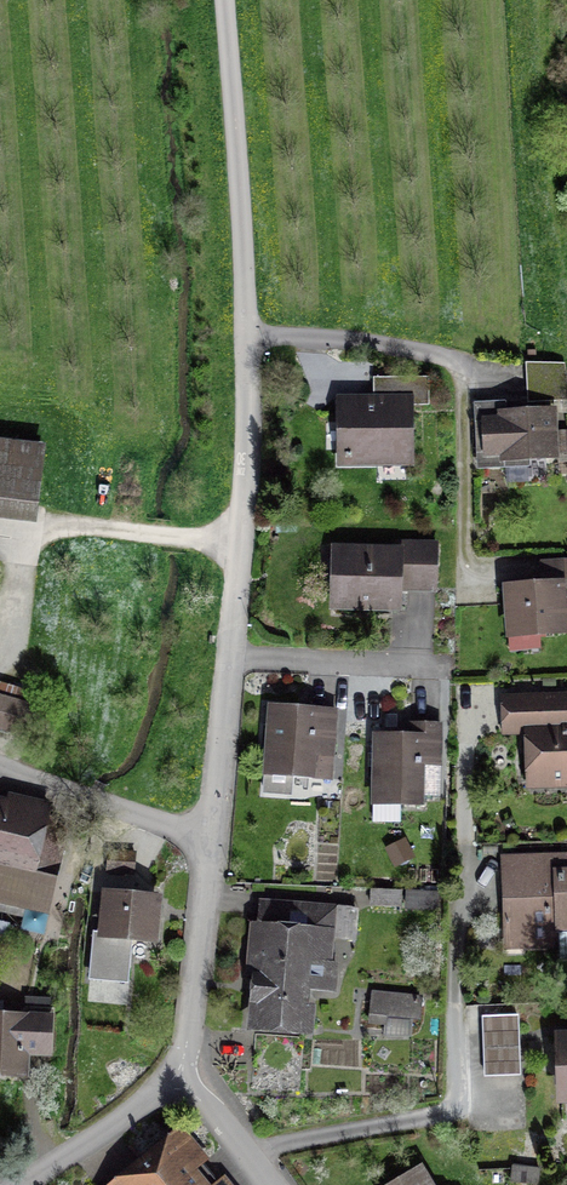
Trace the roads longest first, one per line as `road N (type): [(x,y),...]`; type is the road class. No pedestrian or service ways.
road 1 (residential): [(250,336),(424,352),(462,368),(465,597)]
road 2 (unclassified): [(224,0),(250,336)]
road 3 (unclassified): [(250,336),(231,658)]
road 4 (residential): [(212,843),(178,1081)]
road 5 (residential): [(0,766),(212,843)]
road 6 (residential): [(231,658),(442,666)]
road 7 (residential): [(178,1081),(18,1184)]
road 8 (unclassified): [(231,658),(212,843)]
road 9 (residential): [(178,1081),(271,1184)]

